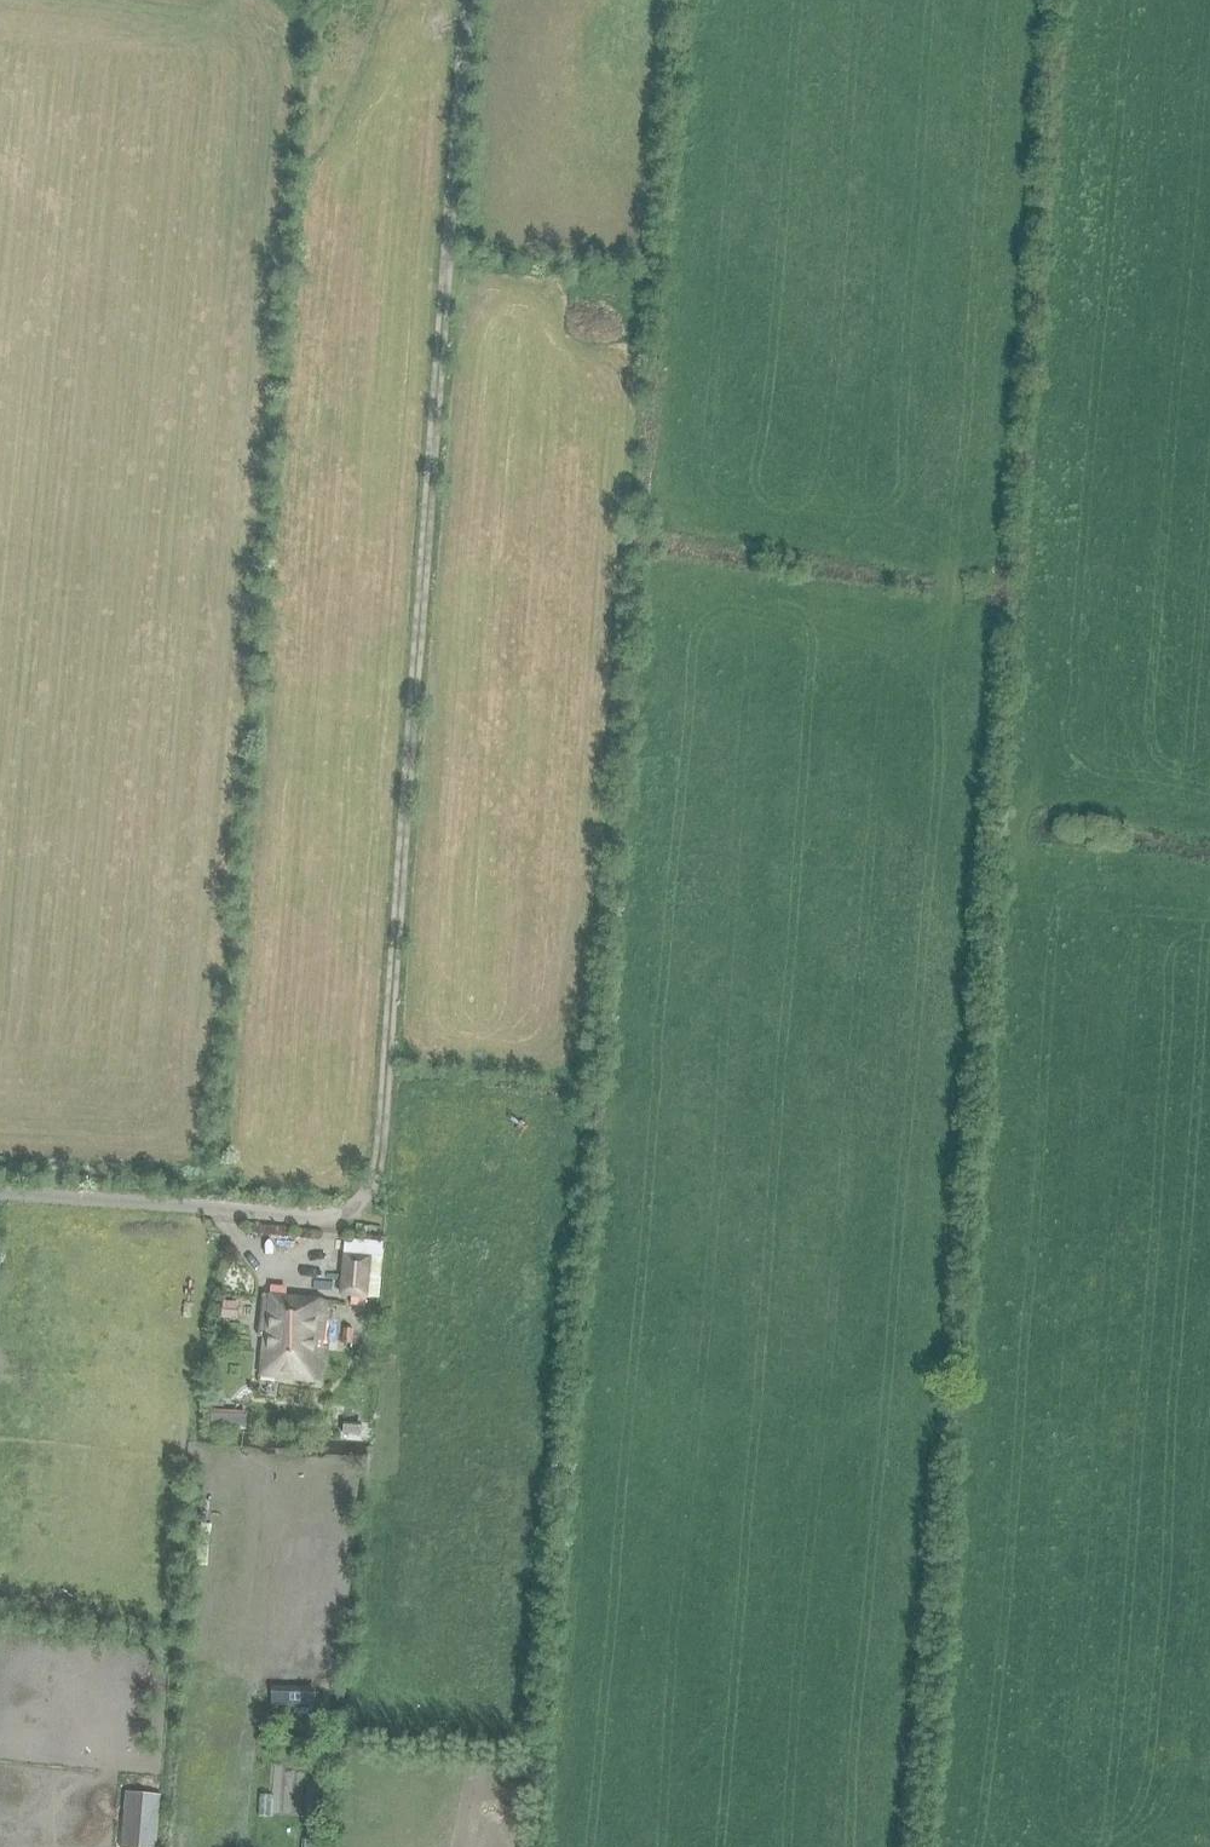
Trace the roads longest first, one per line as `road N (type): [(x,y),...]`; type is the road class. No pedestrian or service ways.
road 1 (track): [(338,1218),(365,1200),(379,1175),(469,0)]
road 2 (residential): [(0,1194),(338,1218)]

